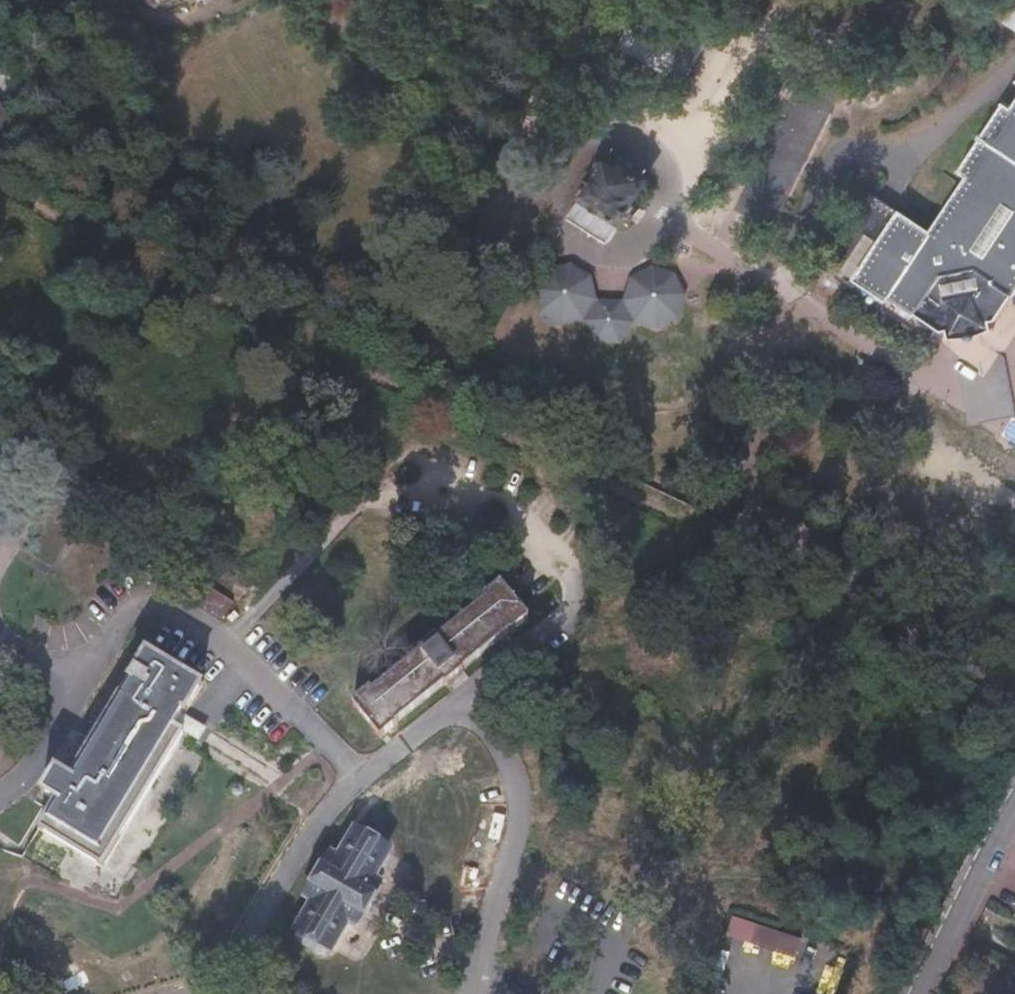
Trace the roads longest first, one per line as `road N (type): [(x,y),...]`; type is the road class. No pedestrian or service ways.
road 1 (residential): [(926,993),(1014,816)]

